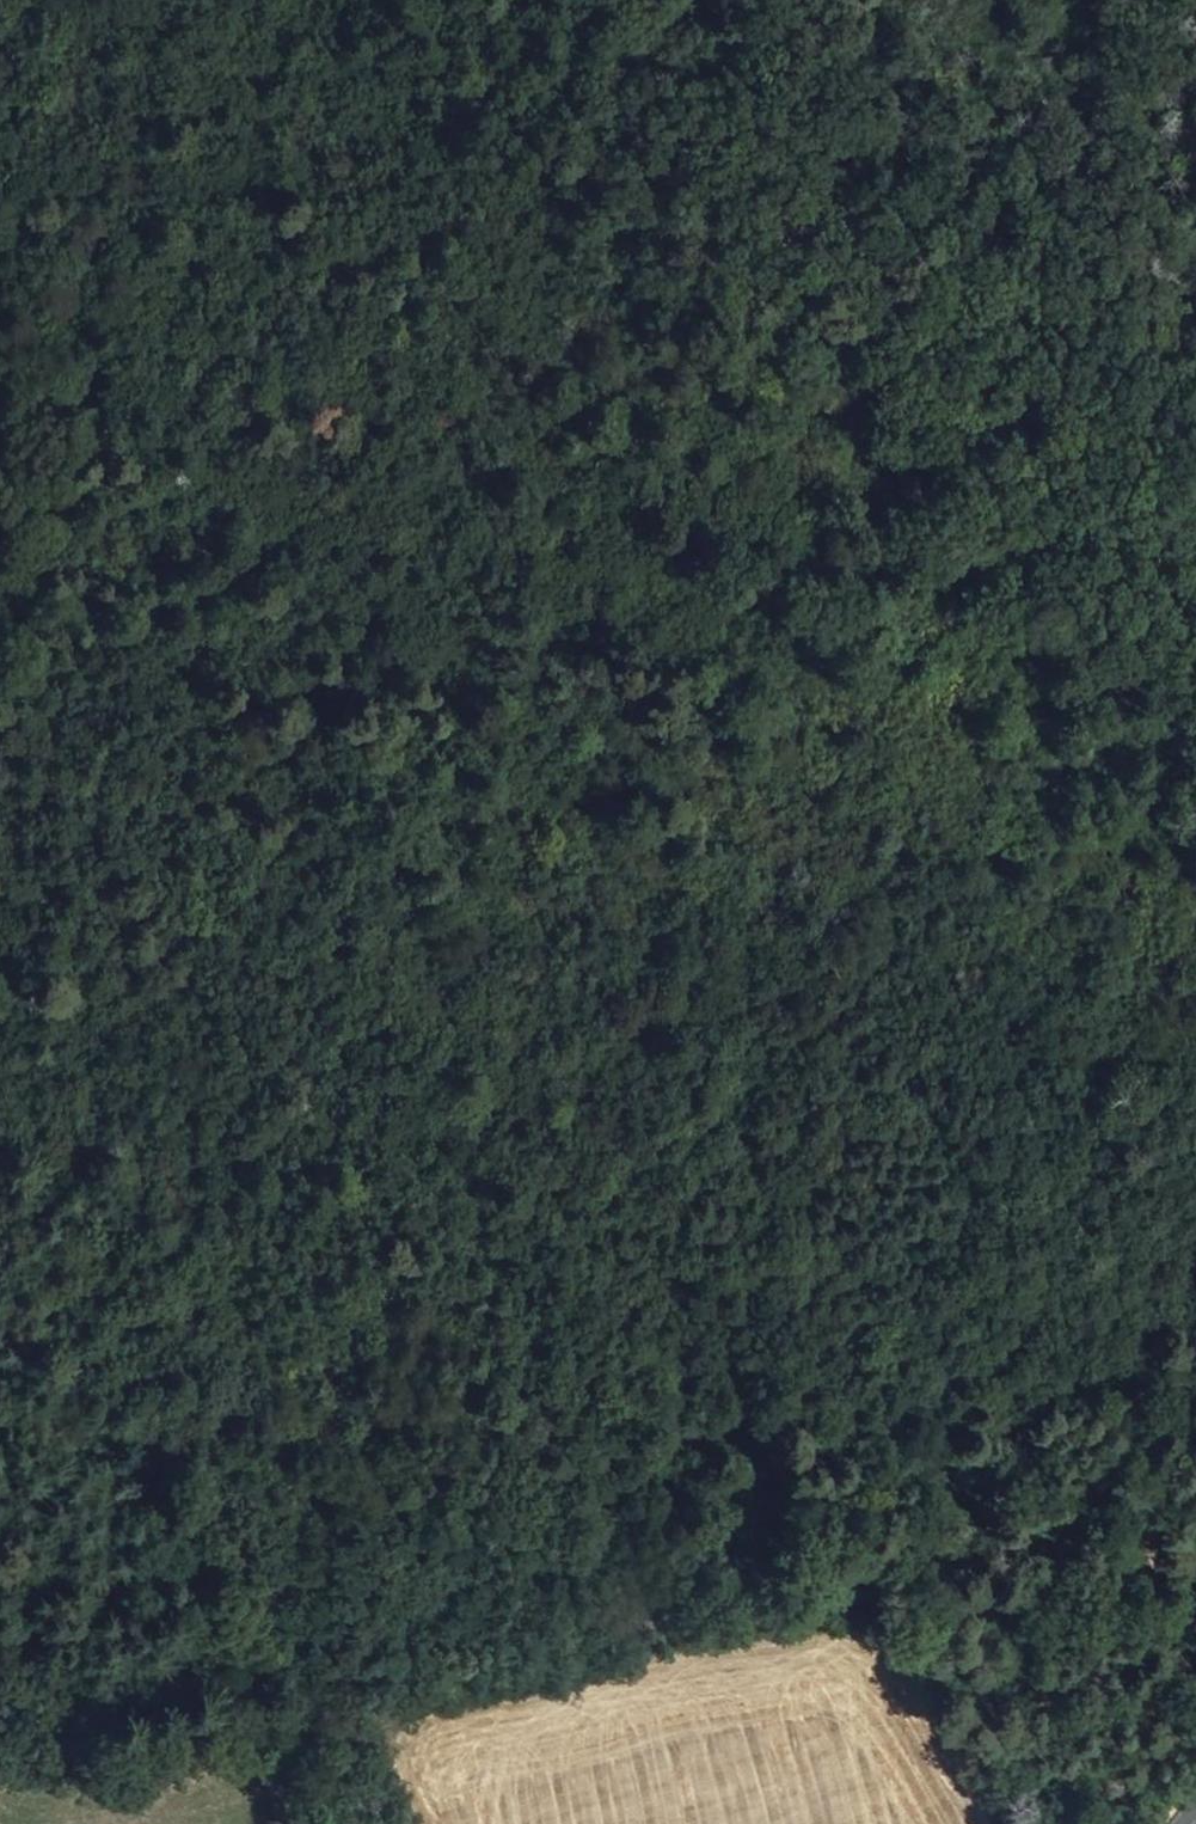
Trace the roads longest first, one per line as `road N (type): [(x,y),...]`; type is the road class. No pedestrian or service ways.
road 1 (track): [(0,1719),(110,1740),(281,1685),(436,1671),(659,1600),(978,1601),(1146,1567),(1181,1588),(1073,1787),(1064,1823)]

